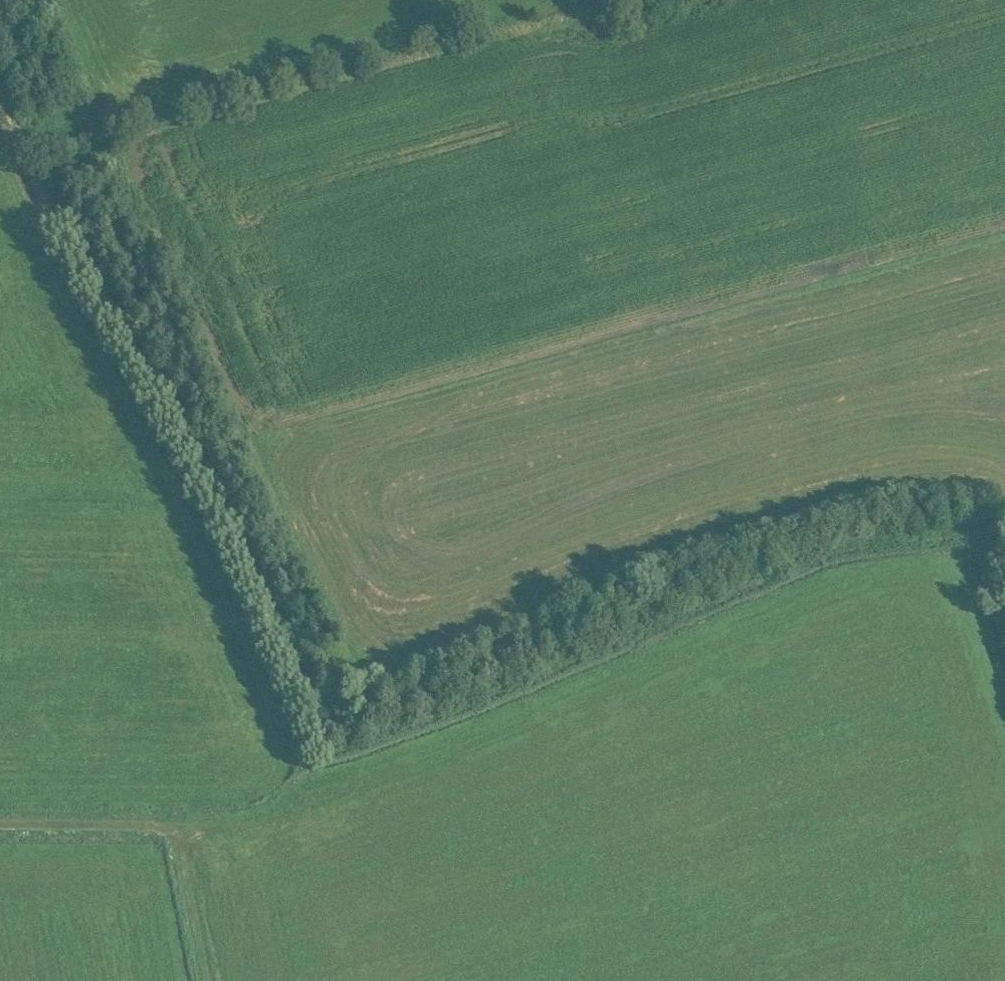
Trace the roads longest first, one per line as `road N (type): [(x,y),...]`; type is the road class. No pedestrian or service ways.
road 1 (track): [(0,823),(163,825)]

